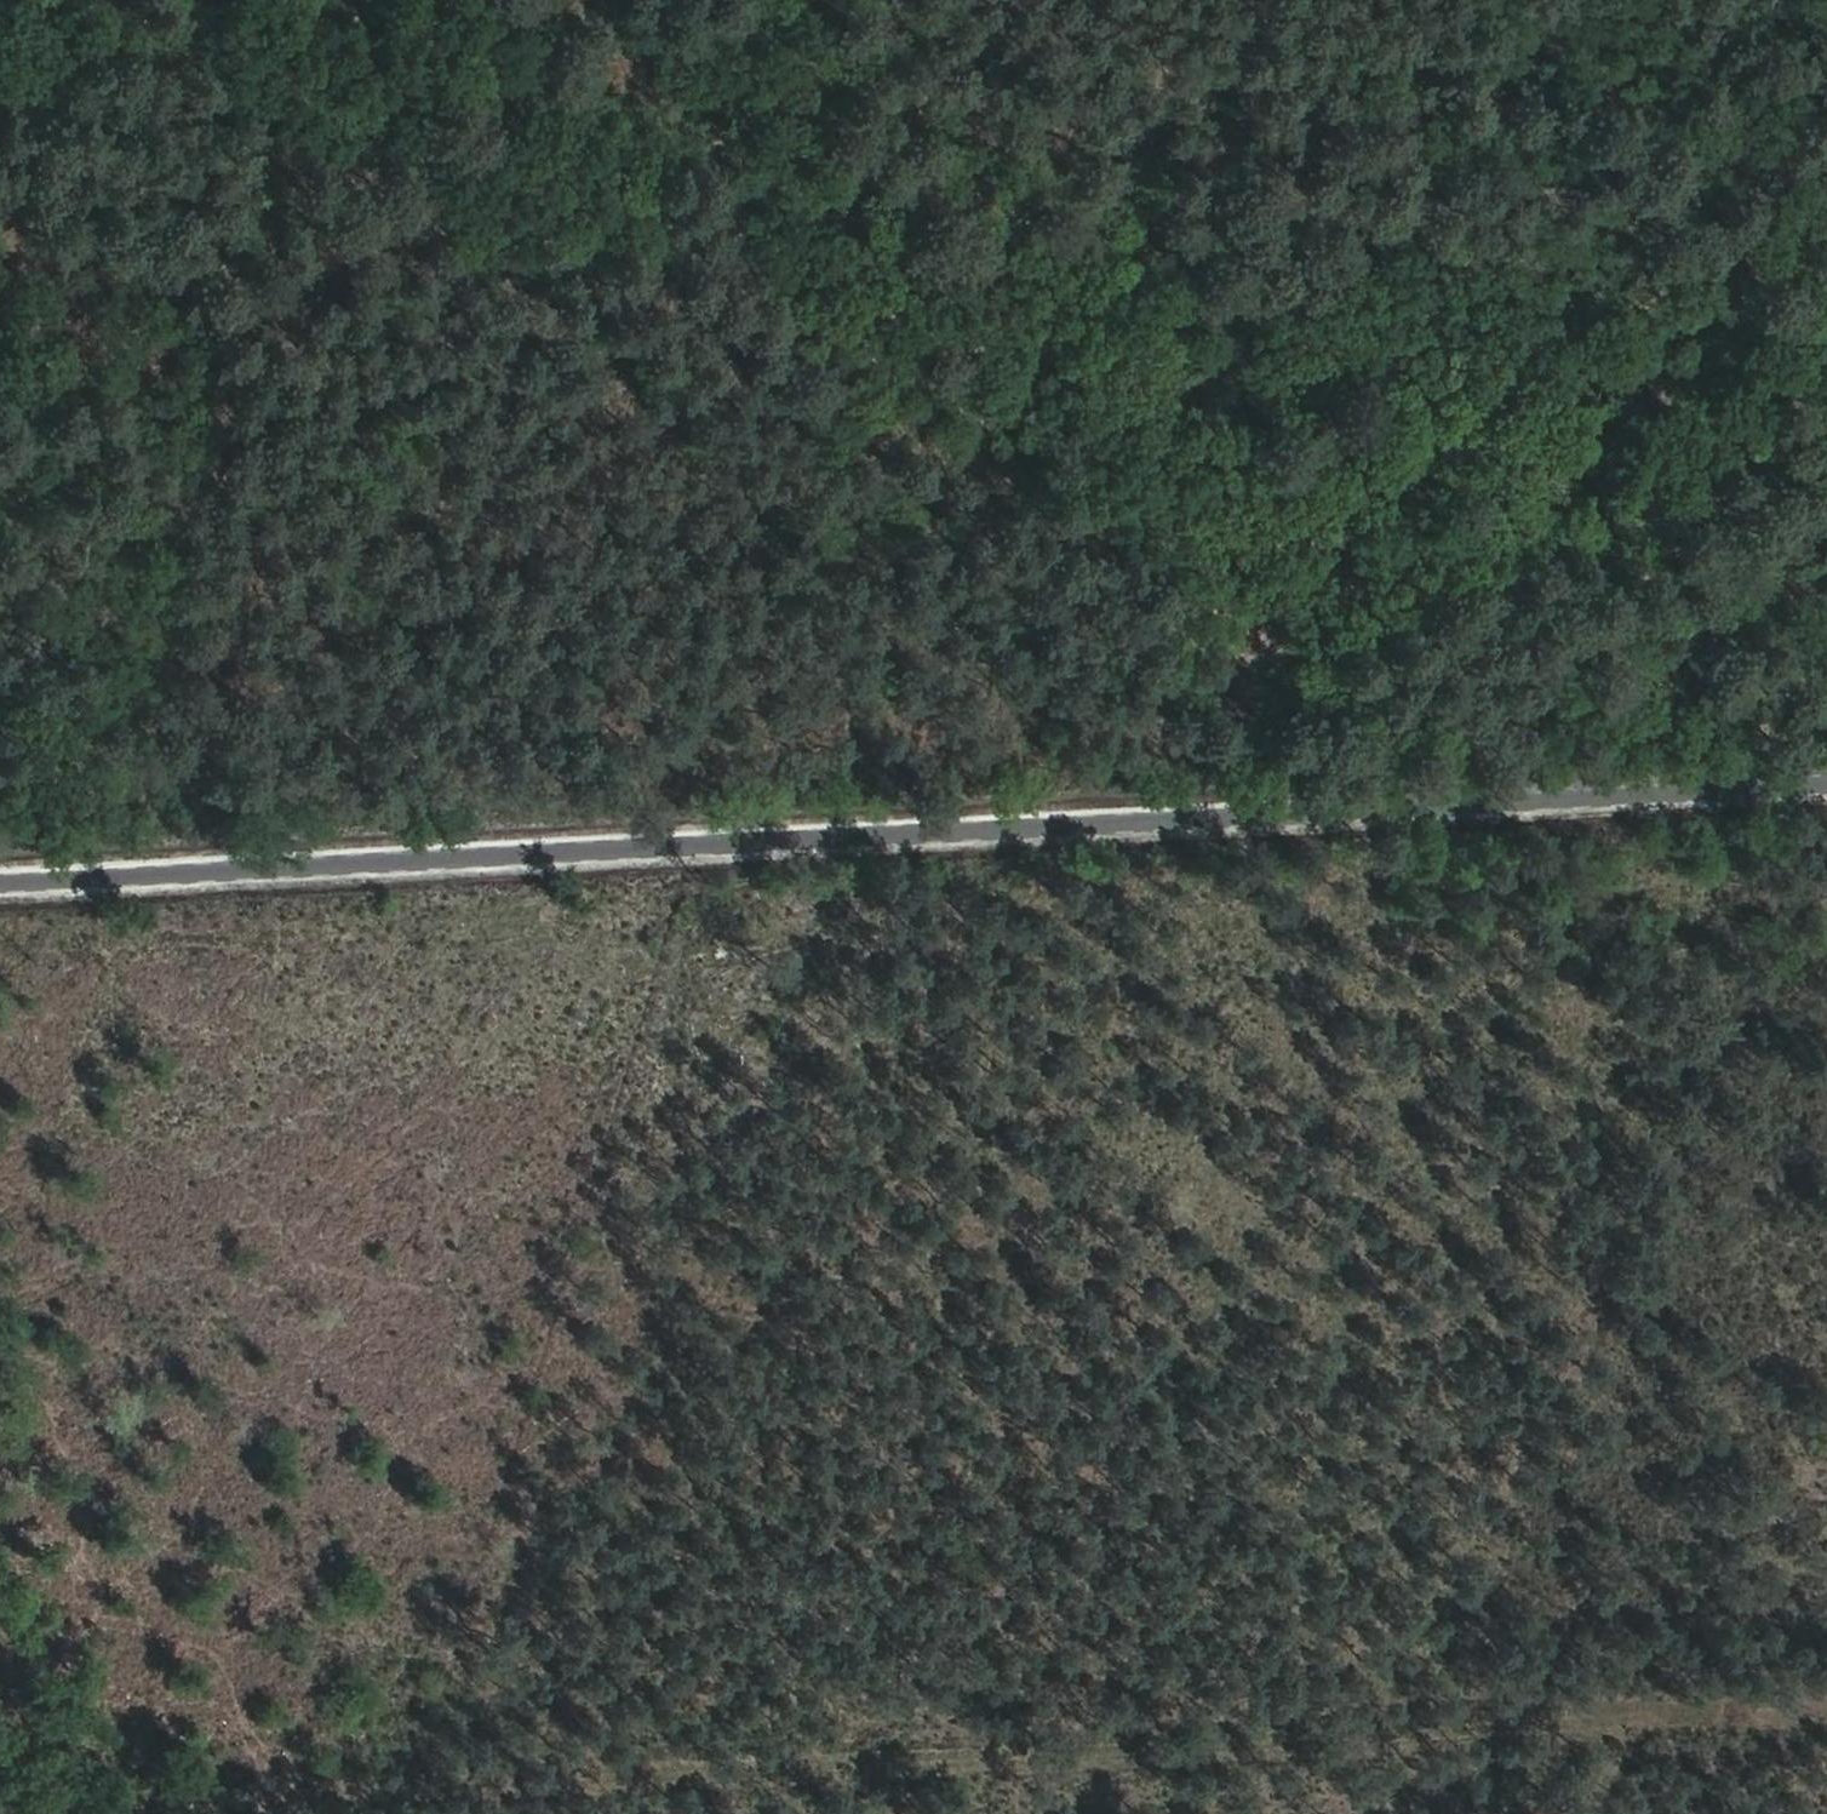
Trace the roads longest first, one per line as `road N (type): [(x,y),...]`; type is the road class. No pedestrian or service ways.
road 1 (unclassified): [(0,889),(1826,790)]
road 2 (track): [(0,1812),(1826,1715)]

